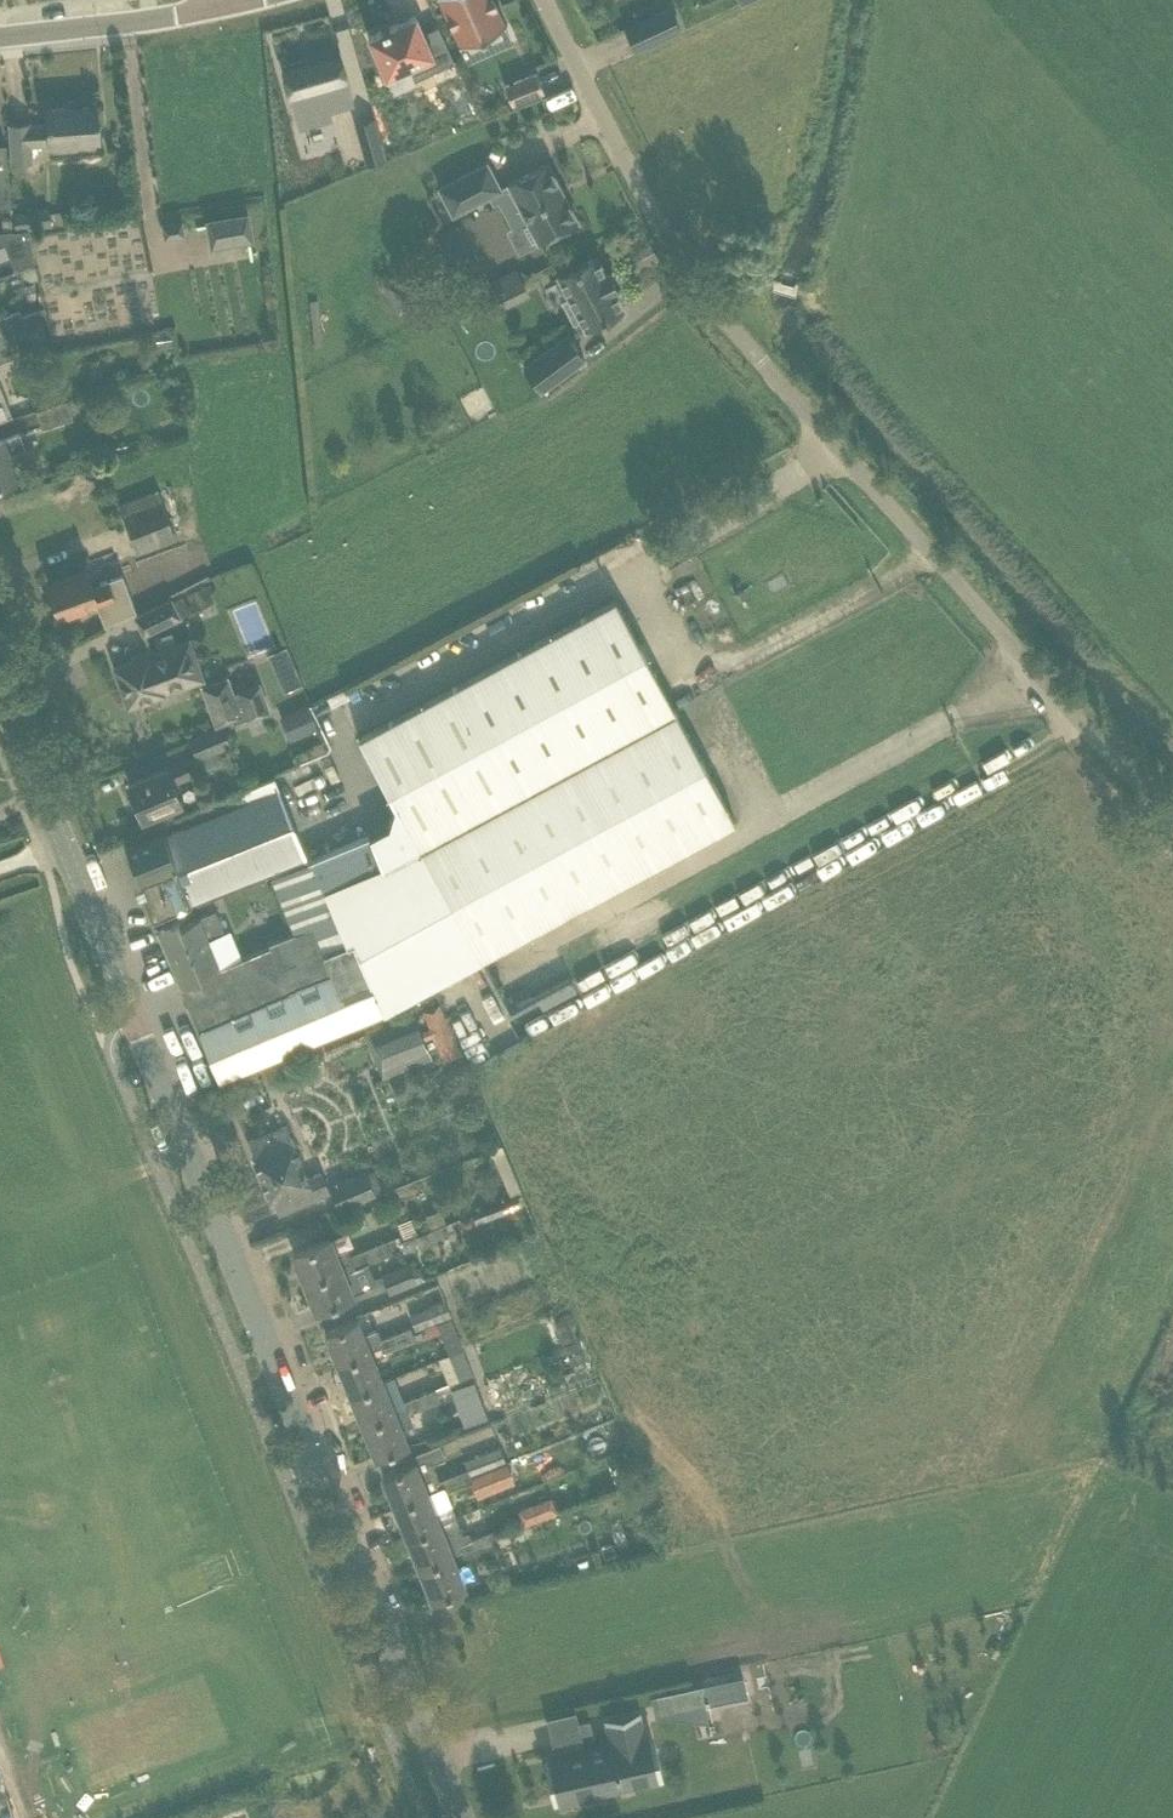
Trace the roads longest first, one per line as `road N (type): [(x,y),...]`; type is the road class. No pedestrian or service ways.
road 1 (tertiary): [(458,1817),(0,683)]
road 2 (unclassified): [(1172,825),(696,283),(657,228),(543,0)]
road 3 (residential): [(0,32),(214,4)]

